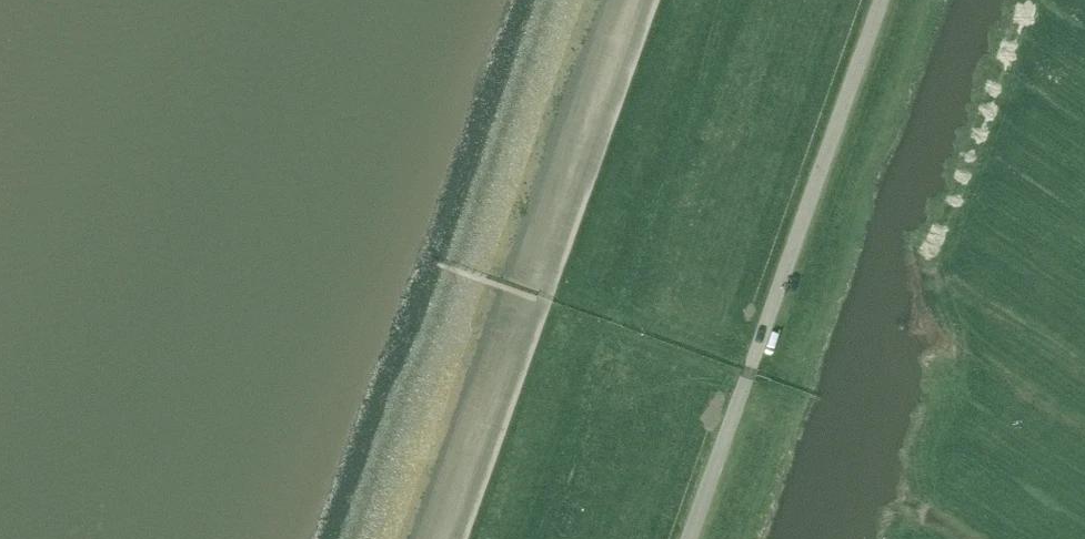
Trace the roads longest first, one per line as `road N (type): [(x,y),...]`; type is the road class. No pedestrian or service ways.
road 1 (unclassified): [(693,538),(885,0)]

